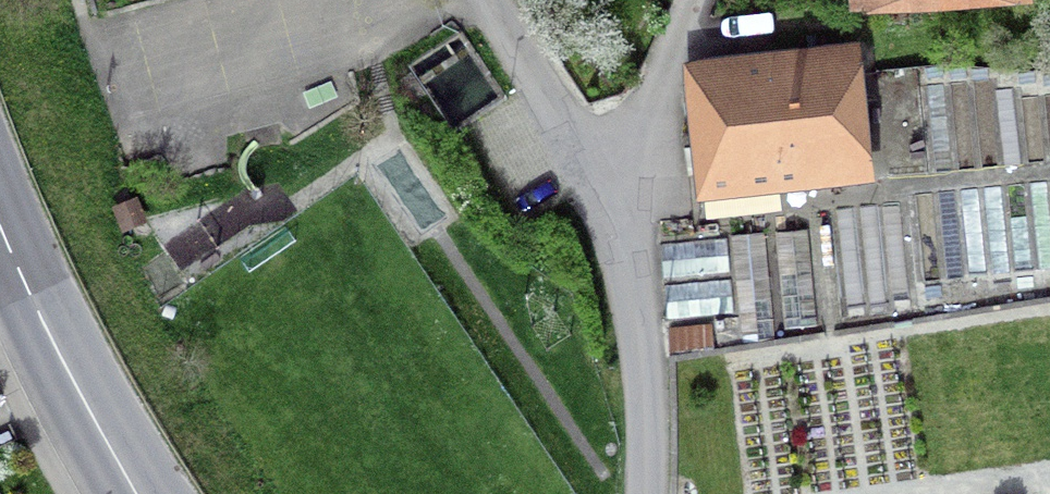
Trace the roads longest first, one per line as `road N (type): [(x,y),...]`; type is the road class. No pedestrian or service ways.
road 1 (residential): [(649,493),(644,295),(614,174)]
road 2 (secondary): [(0,226),(137,493)]
road 3 (residential): [(614,174),(486,0)]
road 4 (residential): [(614,174),(693,0)]

